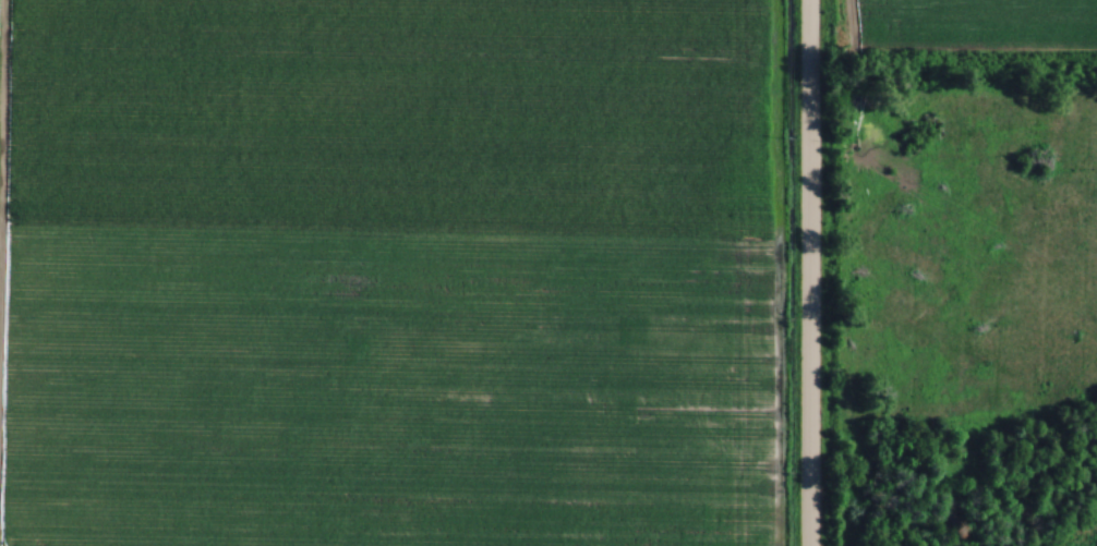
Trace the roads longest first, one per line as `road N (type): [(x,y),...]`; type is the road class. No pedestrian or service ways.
road 1 (residential): [(807,545),(806,0)]

